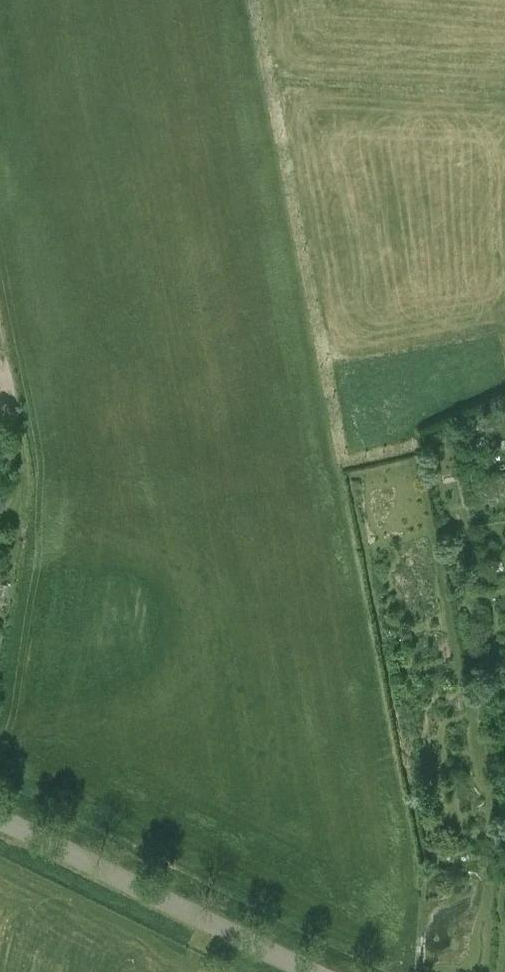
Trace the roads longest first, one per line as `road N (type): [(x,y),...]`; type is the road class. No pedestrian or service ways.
road 1 (unclassified): [(327,971),(0,809)]

